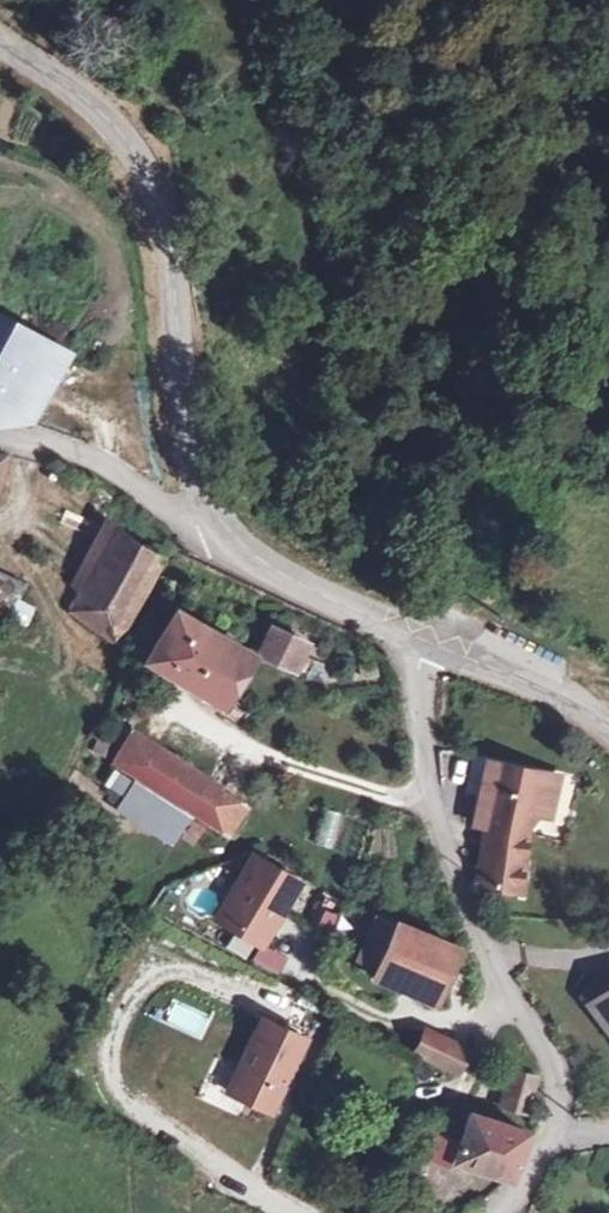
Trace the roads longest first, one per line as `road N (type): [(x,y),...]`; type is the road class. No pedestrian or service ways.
road 1 (unclassified): [(424,638),(433,812),(510,1003),(545,1053),(553,1078),(541,1163),(499,1212)]
road 2 (tertiary): [(0,40),(112,128),(144,166),(176,277),(200,492),(218,534)]
road 3 (unclassified): [(218,534),(62,444),(0,438)]
road 4 (tertiary): [(218,534),(251,564),(424,638)]
road 5 (tertiary): [(424,638),(536,677),(608,724)]

